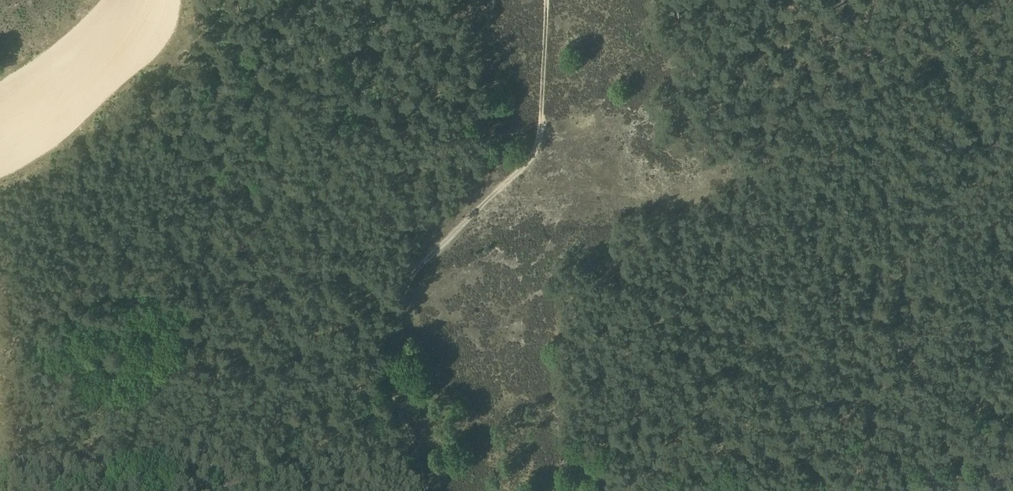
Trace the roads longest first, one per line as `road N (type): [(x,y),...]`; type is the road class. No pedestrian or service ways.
road 1 (track): [(0,142),(85,74),(133,24),(142,0)]

